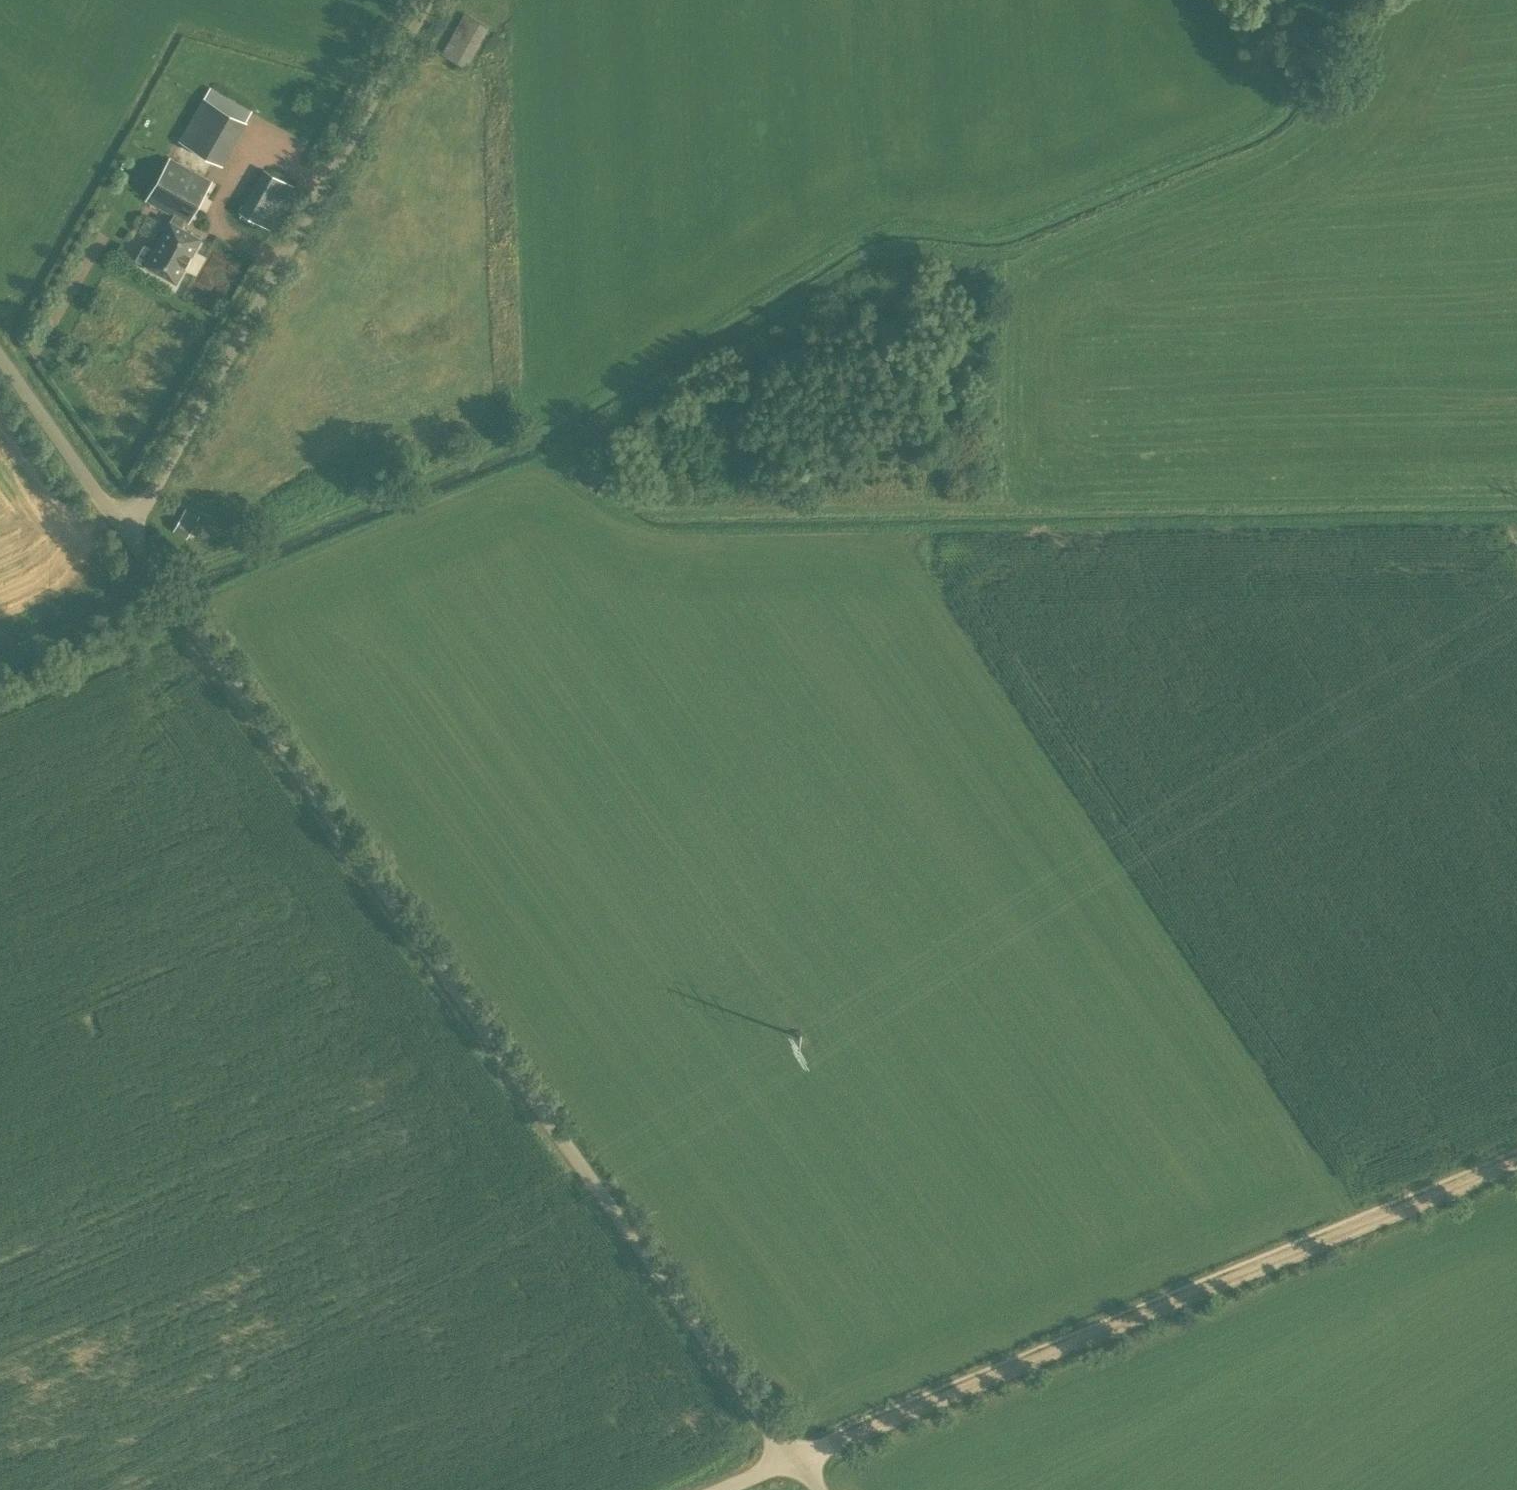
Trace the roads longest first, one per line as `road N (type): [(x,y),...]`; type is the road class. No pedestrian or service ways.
road 1 (unclassified): [(795,1459),(130,534)]
road 2 (track): [(1516,1162),(795,1459)]
road 3 (unclassified): [(130,534),(432,0)]
road 4 (unclassified): [(130,534),(0,357)]

